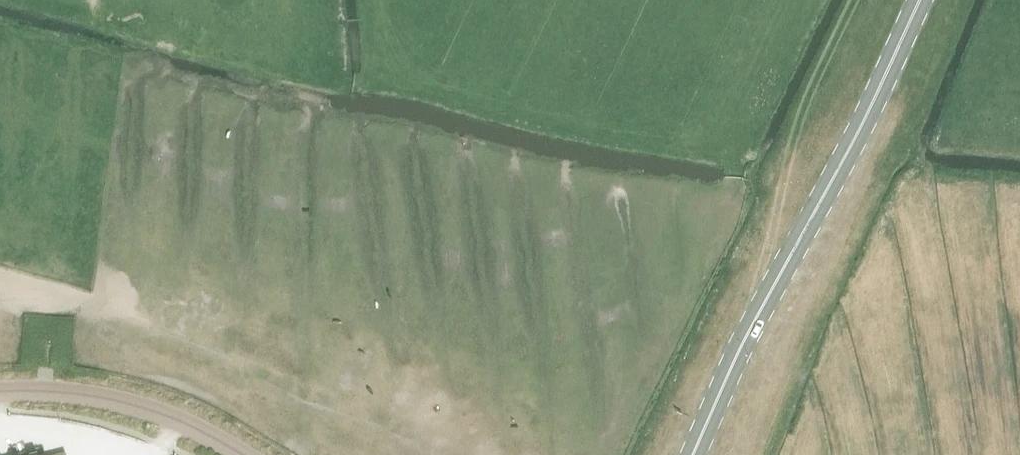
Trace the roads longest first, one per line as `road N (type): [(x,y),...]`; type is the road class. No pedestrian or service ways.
road 1 (tertiary): [(692,454),(919,0)]
road 2 (unclassified): [(242,454),(189,425),(121,402),(0,392)]

